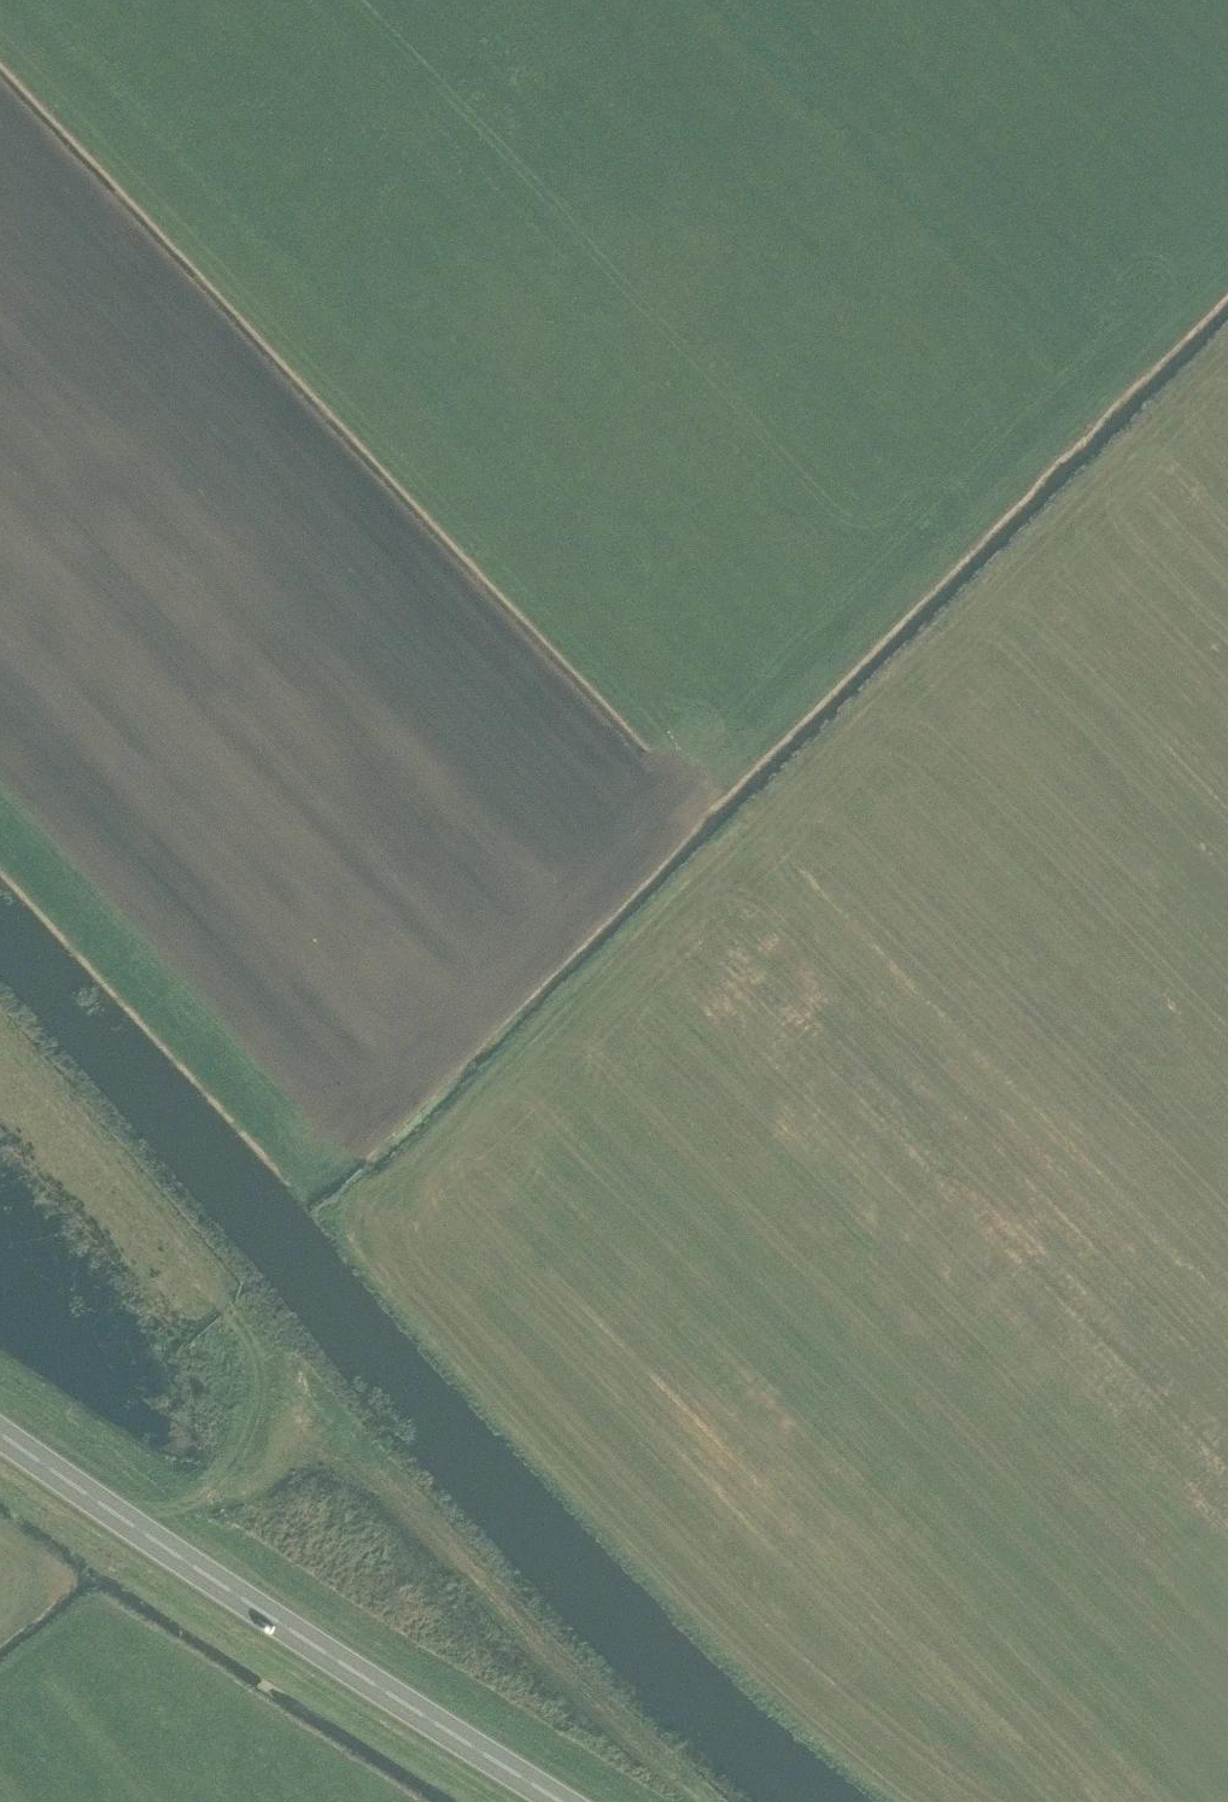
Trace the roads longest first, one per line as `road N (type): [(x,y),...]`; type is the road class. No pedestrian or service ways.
road 1 (trunk): [(559,1801),(0,1435)]

